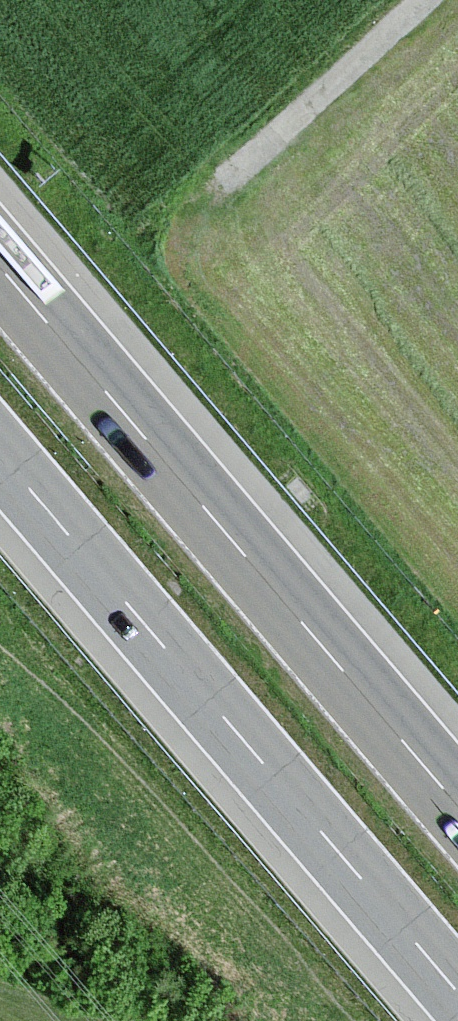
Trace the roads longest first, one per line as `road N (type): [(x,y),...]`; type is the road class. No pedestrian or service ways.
road 1 (motorway): [(457,802),(0,262)]
road 2 (motorway): [(0,455),(457,995)]
road 3 (track): [(429,0),(233,181)]

